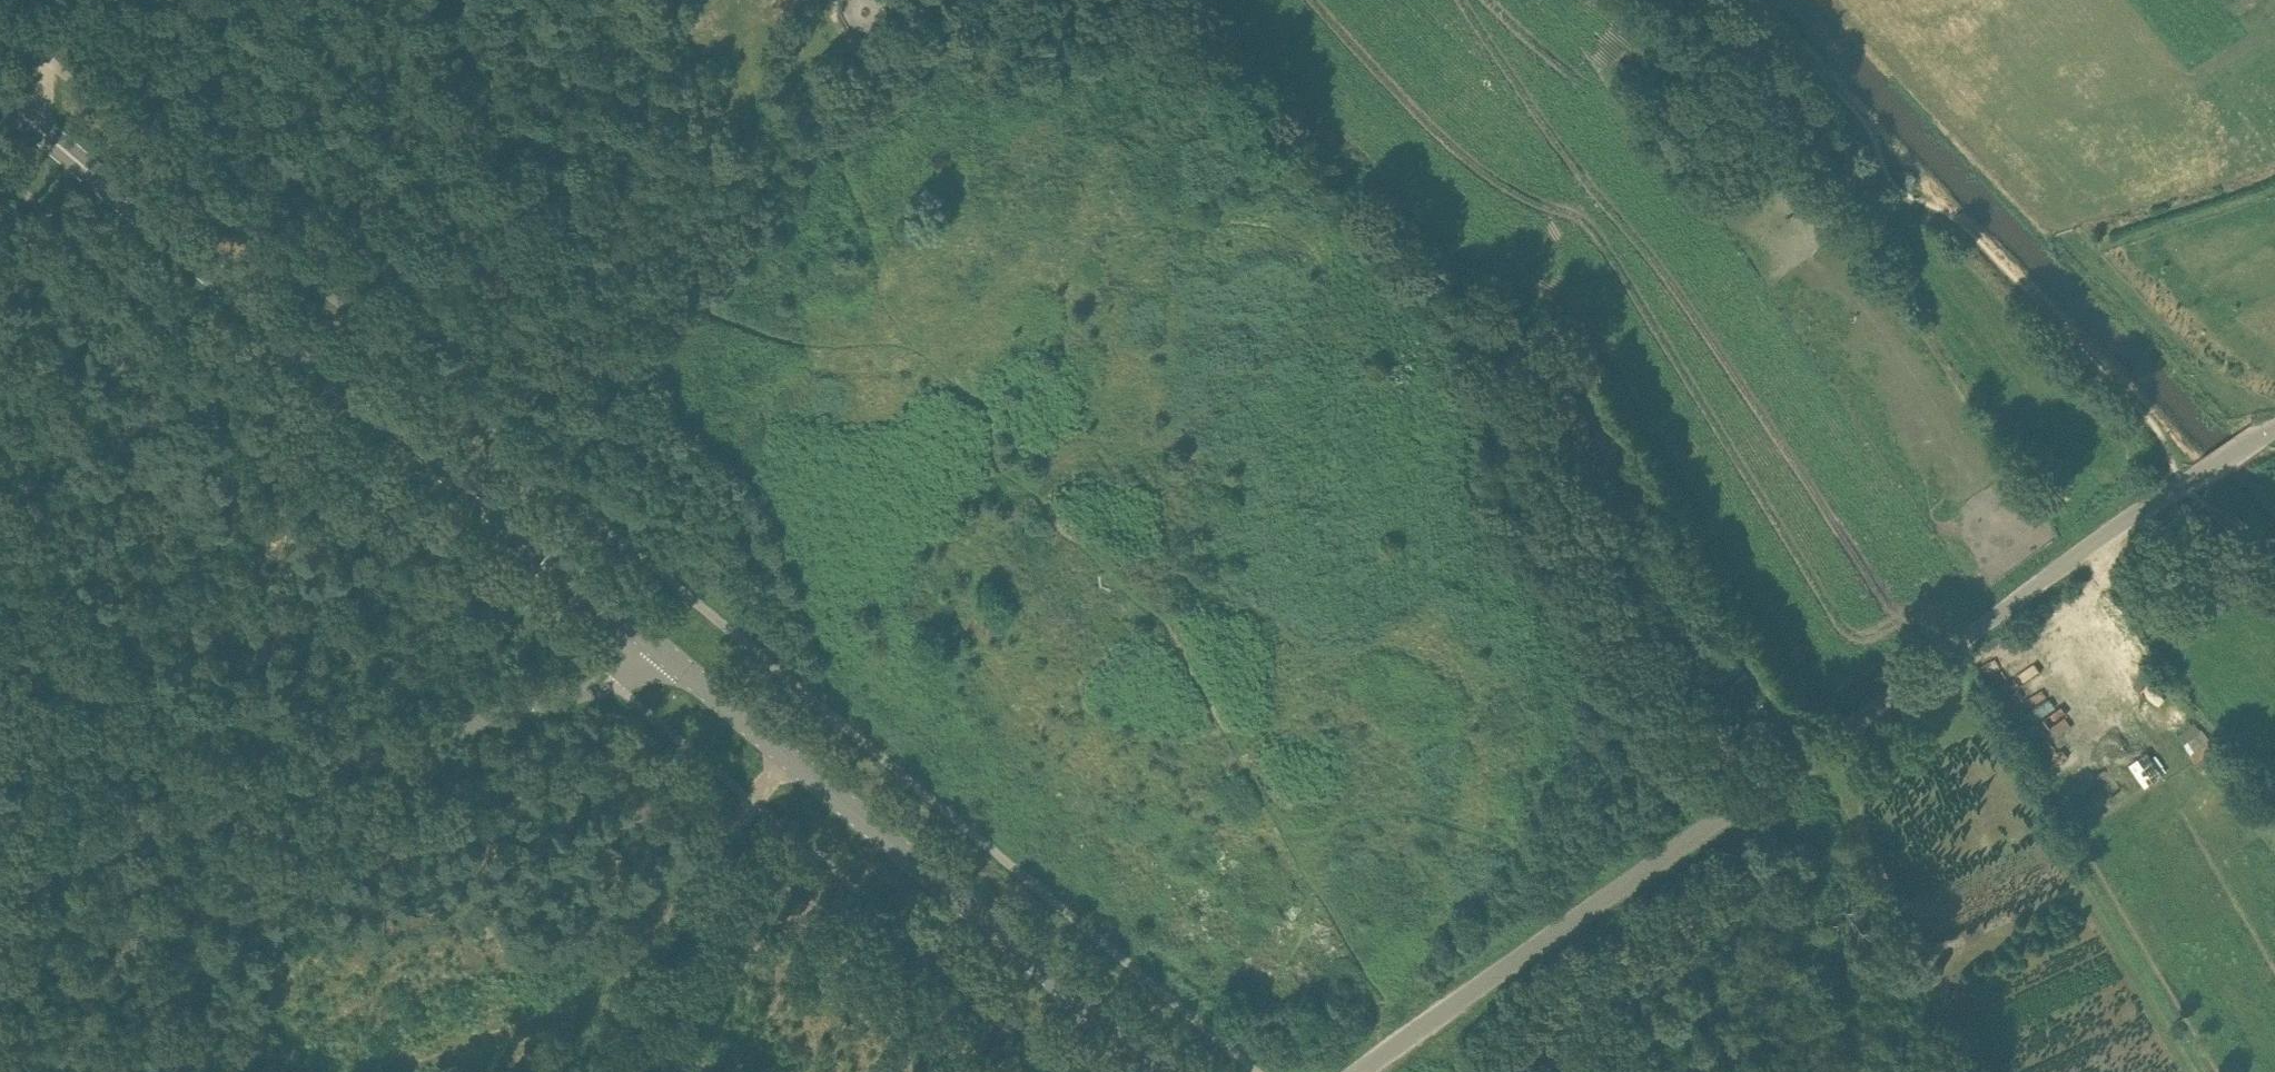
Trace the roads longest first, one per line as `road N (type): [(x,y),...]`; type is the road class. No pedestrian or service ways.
road 1 (unclassified): [(1358,1071),(2183,486),(2274,431)]
road 2 (tertiary): [(670,646),(0,97)]
road 3 (unclassified): [(0,879),(614,688),(670,646)]
road 4 (tertiary): [(1166,1071),(670,646)]

